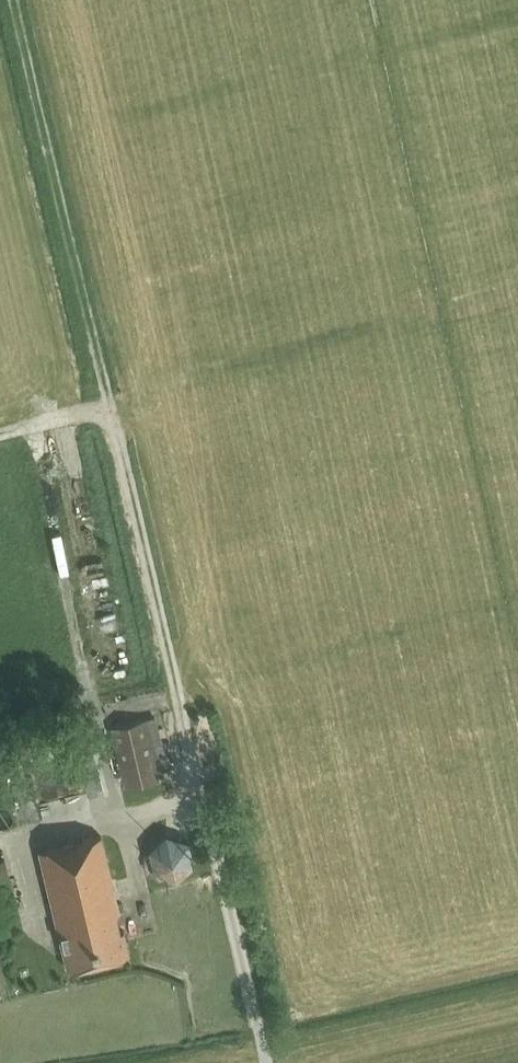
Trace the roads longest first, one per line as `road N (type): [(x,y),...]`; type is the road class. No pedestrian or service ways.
road 1 (track): [(200,797),(111,415),(82,413),(0,436)]
road 2 (track): [(111,415),(16,0)]

